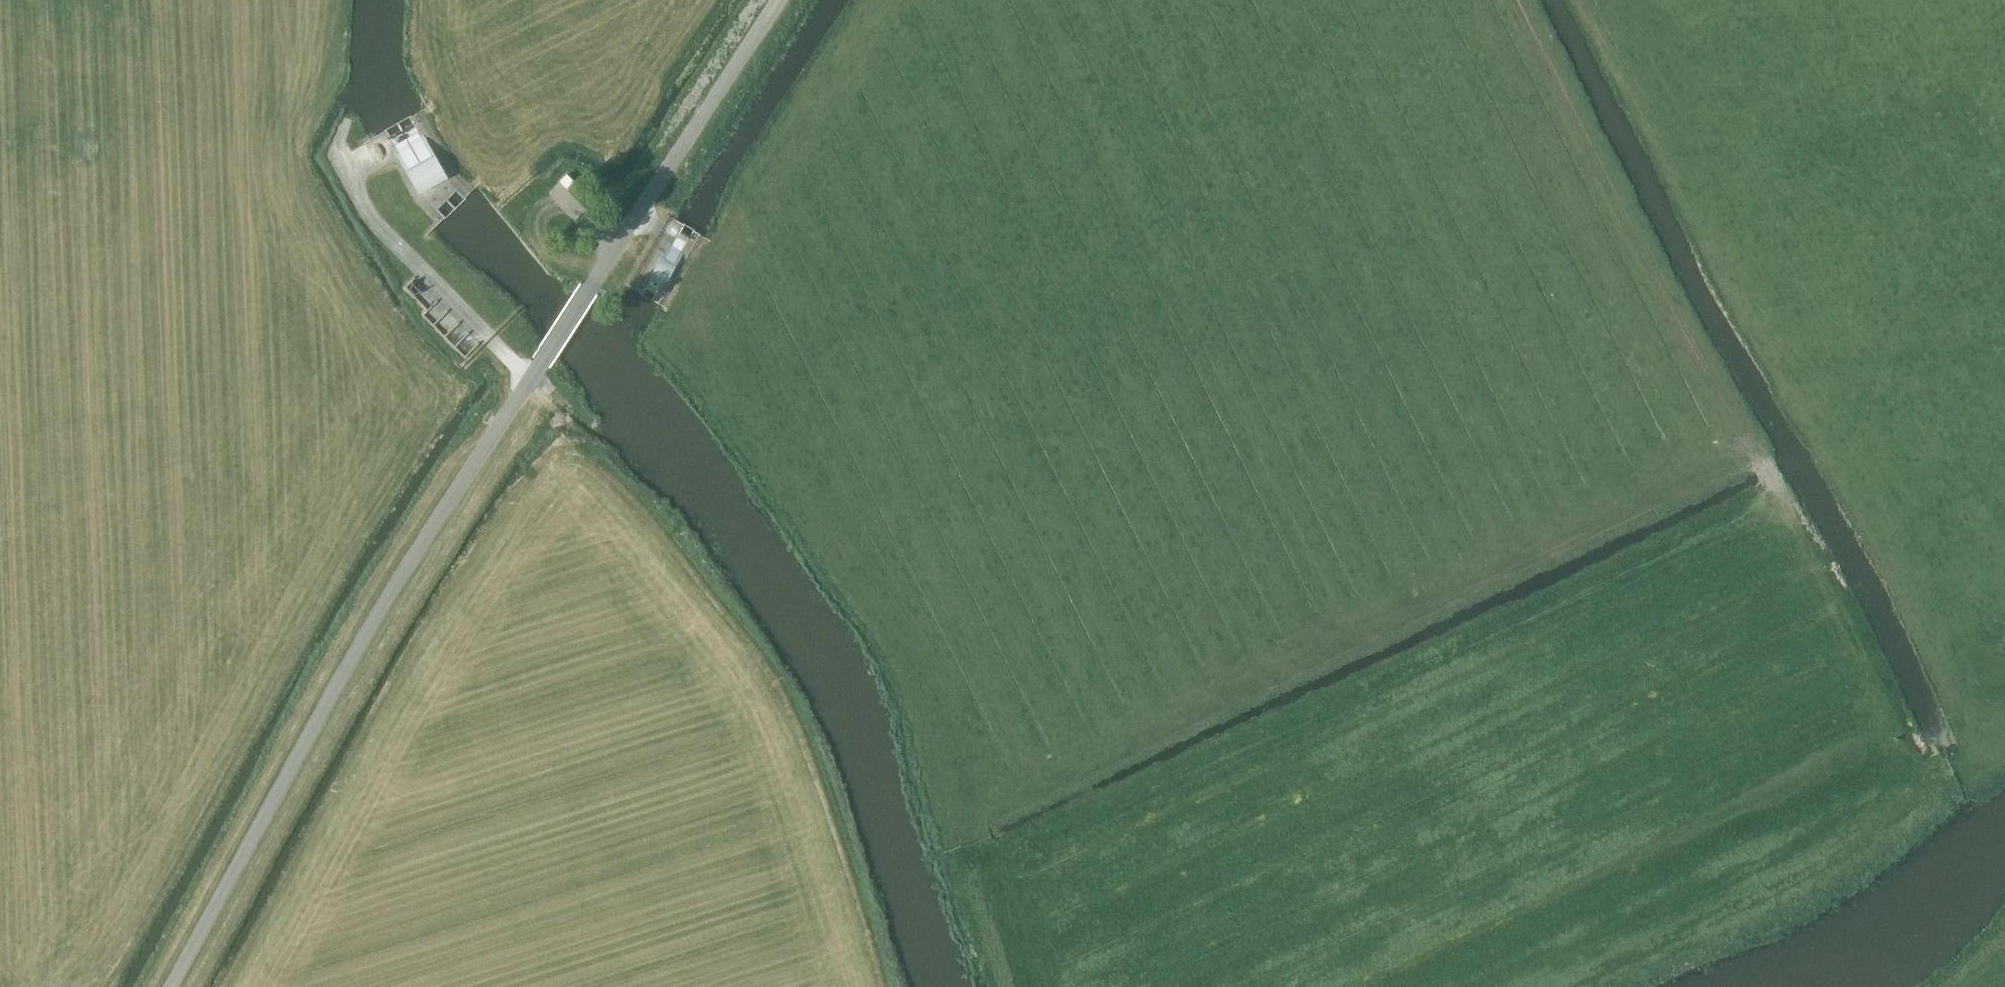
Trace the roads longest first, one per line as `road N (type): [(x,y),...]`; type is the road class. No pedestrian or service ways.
road 1 (unclassified): [(170,986),(335,687),(778,0)]

